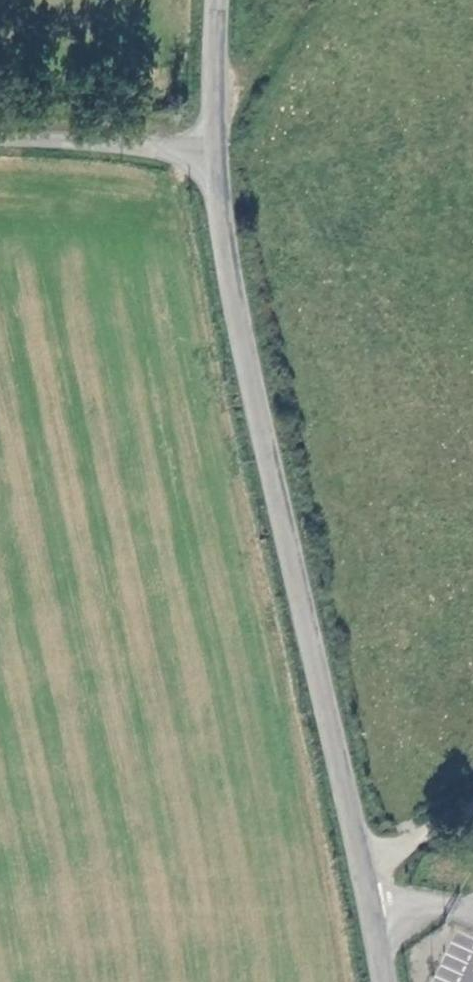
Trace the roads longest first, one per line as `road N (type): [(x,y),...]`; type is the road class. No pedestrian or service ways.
road 1 (unclassified): [(381,981),(208,152)]
road 2 (unclassified): [(208,152),(0,143)]
road 3 (unclassified): [(208,152),(216,0)]
road 4 (track): [(358,855),(472,808)]

